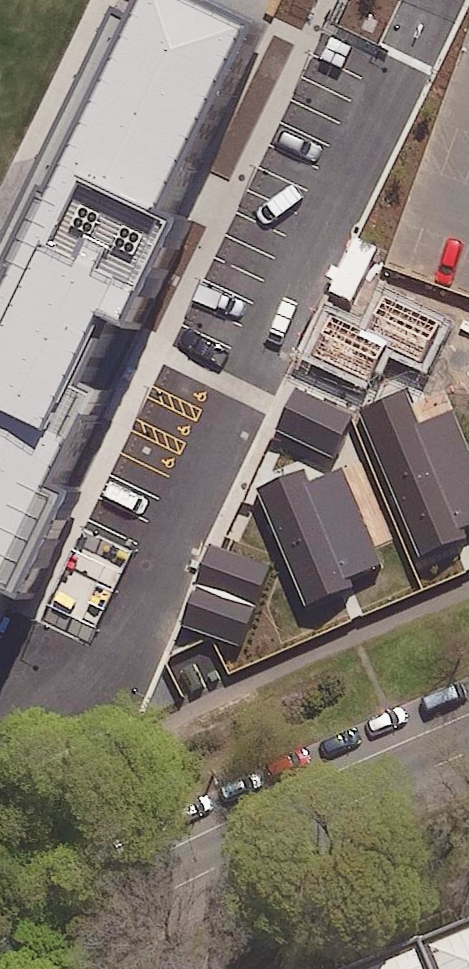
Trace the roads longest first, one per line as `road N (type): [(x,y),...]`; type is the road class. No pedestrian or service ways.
road 1 (tertiary): [(468,754),(90,915),(4,968)]

